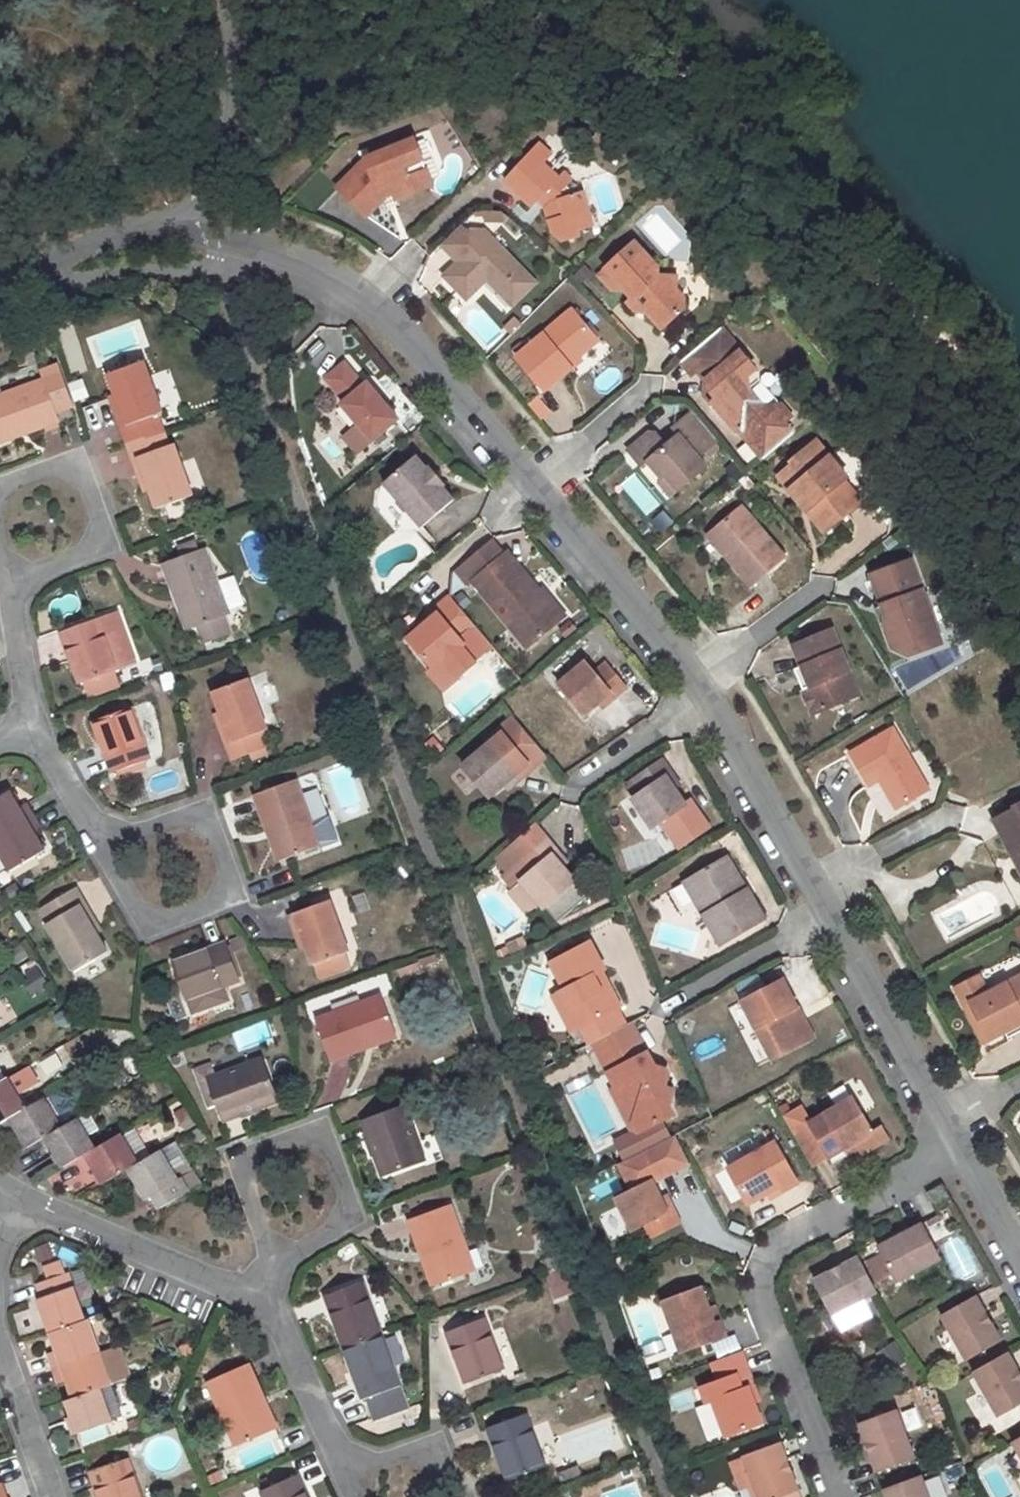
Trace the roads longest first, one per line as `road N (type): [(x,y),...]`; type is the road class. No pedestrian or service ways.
road 1 (residential): [(958,1157),(774,1248),(761,1277),(762,1305),(841,1496)]
road 2 (unclassified): [(324,276),(422,351),(532,478)]
road 3 (residential): [(268,1254),(343,1221),(347,1205),(318,1136),(285,1135),(245,1152),(239,1175)]
road 4 (residential): [(247,1314),(9,1194)]
road 5 (unclassified): [(532,478),(597,553),(691,689)]
road 6 (unclassified): [(828,912),(939,1121)]
road 7 (unclassified): [(691,689),(767,798),(815,888)]
road 8 (unclassified): [(178,239),(100,254),(0,301)]
road 9 (residential): [(334,1474),(270,1326),(247,1314)]
road 10 (unclassified): [(667,1001),(828,912)]
road 11 (residential): [(69,467),(95,514),(83,550),(63,564),(0,582)]
road 12 (residential): [(218,880),(208,899),(180,915),(147,918),(122,902),(93,844)]
road 13 (residential): [(93,844),(183,819),(208,831),(218,880)]
road 14 (residential): [(0,1352),(52,1496)]
road 15 (residential): [(334,1474),(432,1449),(453,1496)]
road 16 (residential): [(324,276),(231,243),(178,239)]
road 17 (unclassified): [(691,689),(807,593)]
road 18 (unclassified): [(578,783),(691,689)]
road 19 (unclassified): [(648,388),(532,478)]
road 20 (unclassified): [(942,821),(815,888)]
road 21 (residential): [(93,844),(25,720)]
road 22 (residential): [(25,720),(0,587)]
road 23 (unclassified): [(958,1157),(1019,1265)]

